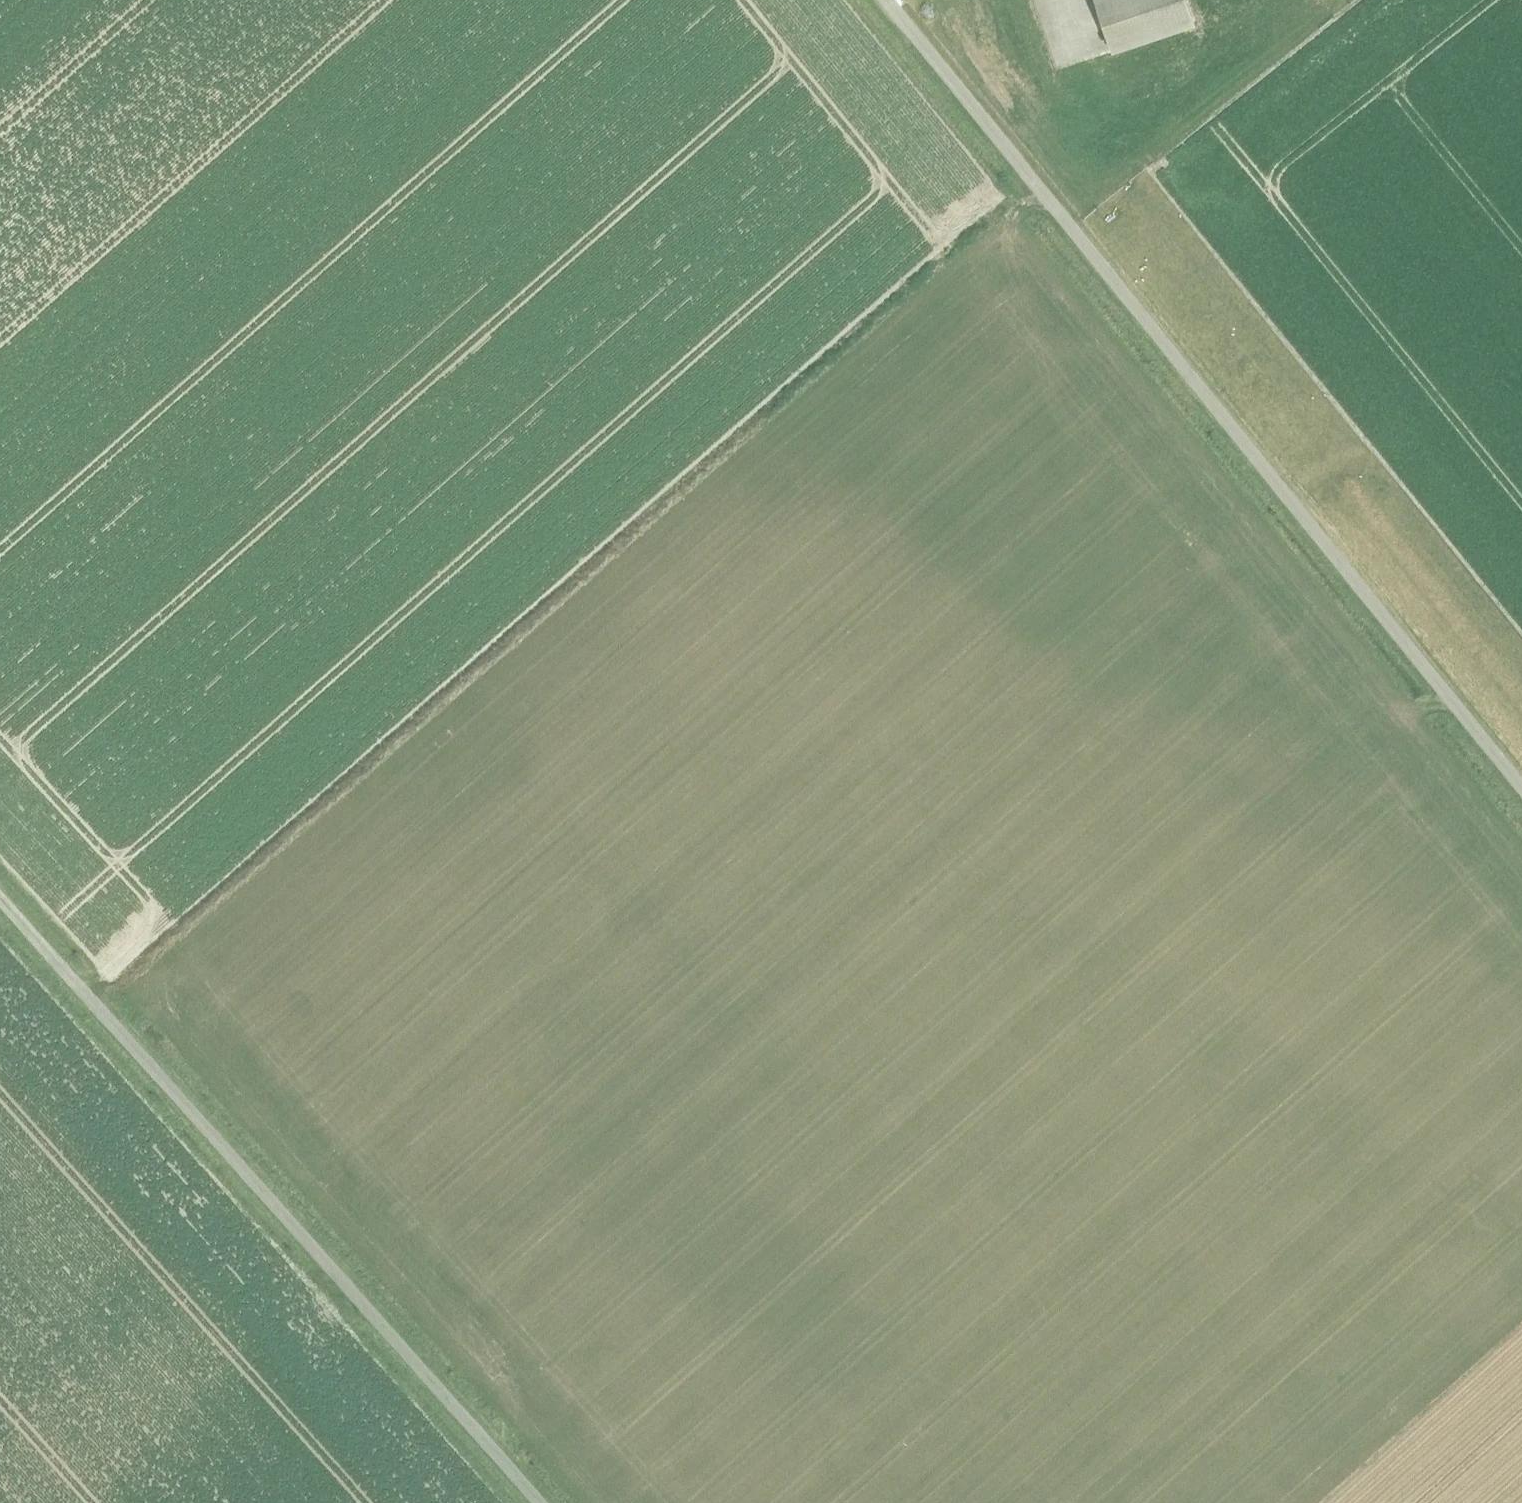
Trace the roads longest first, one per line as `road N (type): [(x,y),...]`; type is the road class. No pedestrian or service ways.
road 1 (unclassified): [(1521,787),(885,0)]
road 2 (track): [(542,1502),(0,898)]

